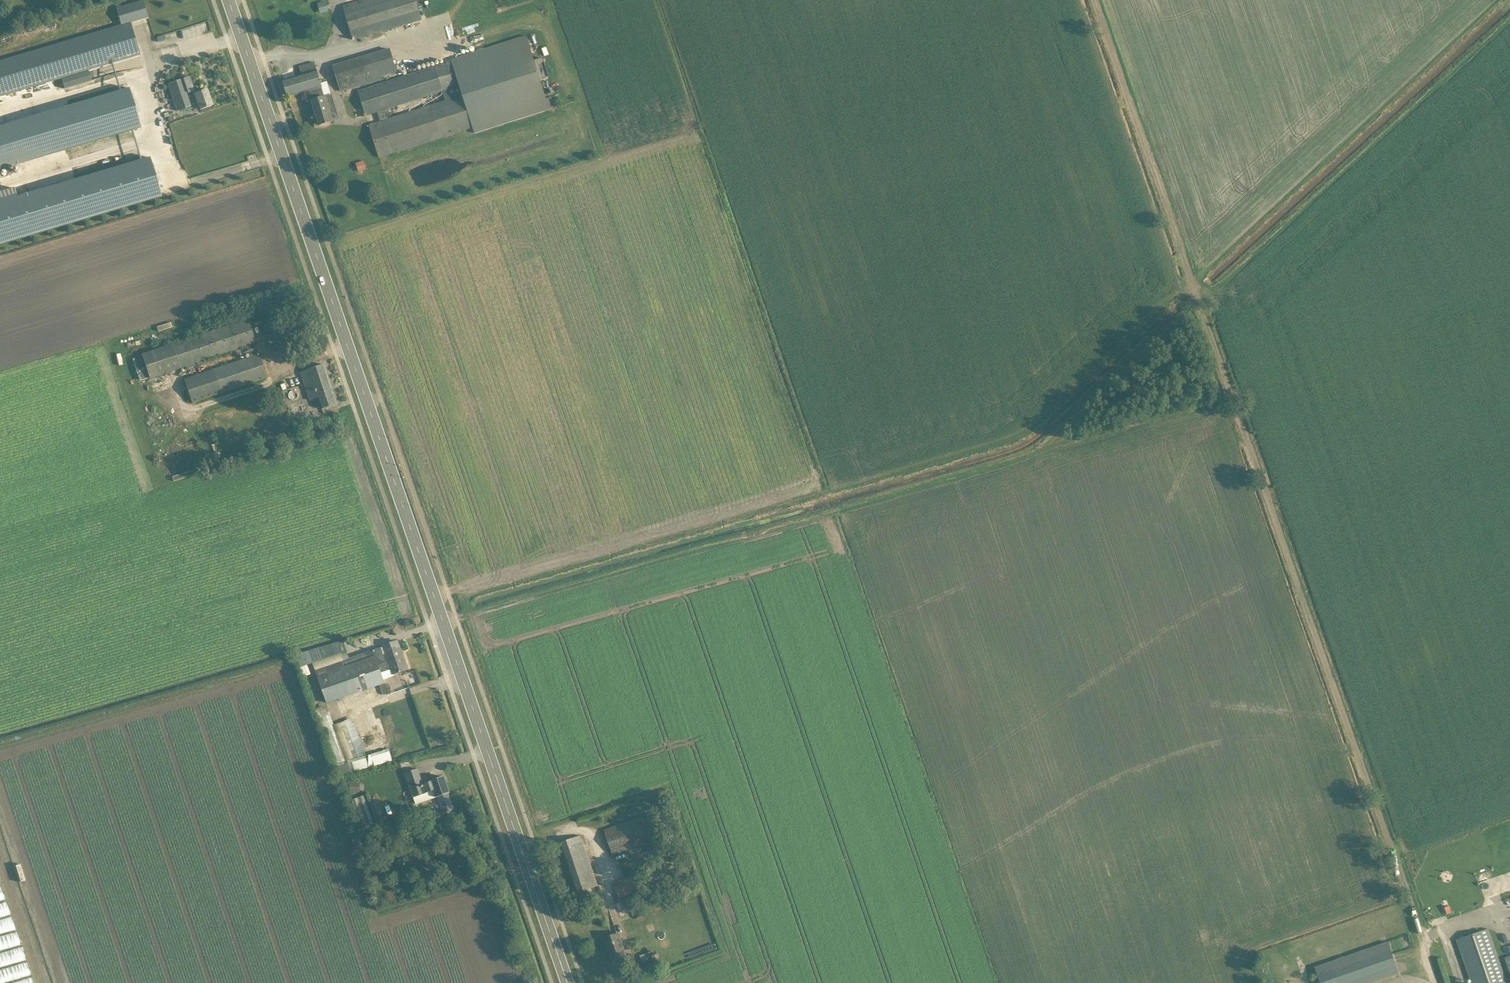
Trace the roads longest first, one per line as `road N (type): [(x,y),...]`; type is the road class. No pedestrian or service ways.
road 1 (primary): [(567,982),(228,0)]
road 2 (track): [(1420,937),(1094,0)]

